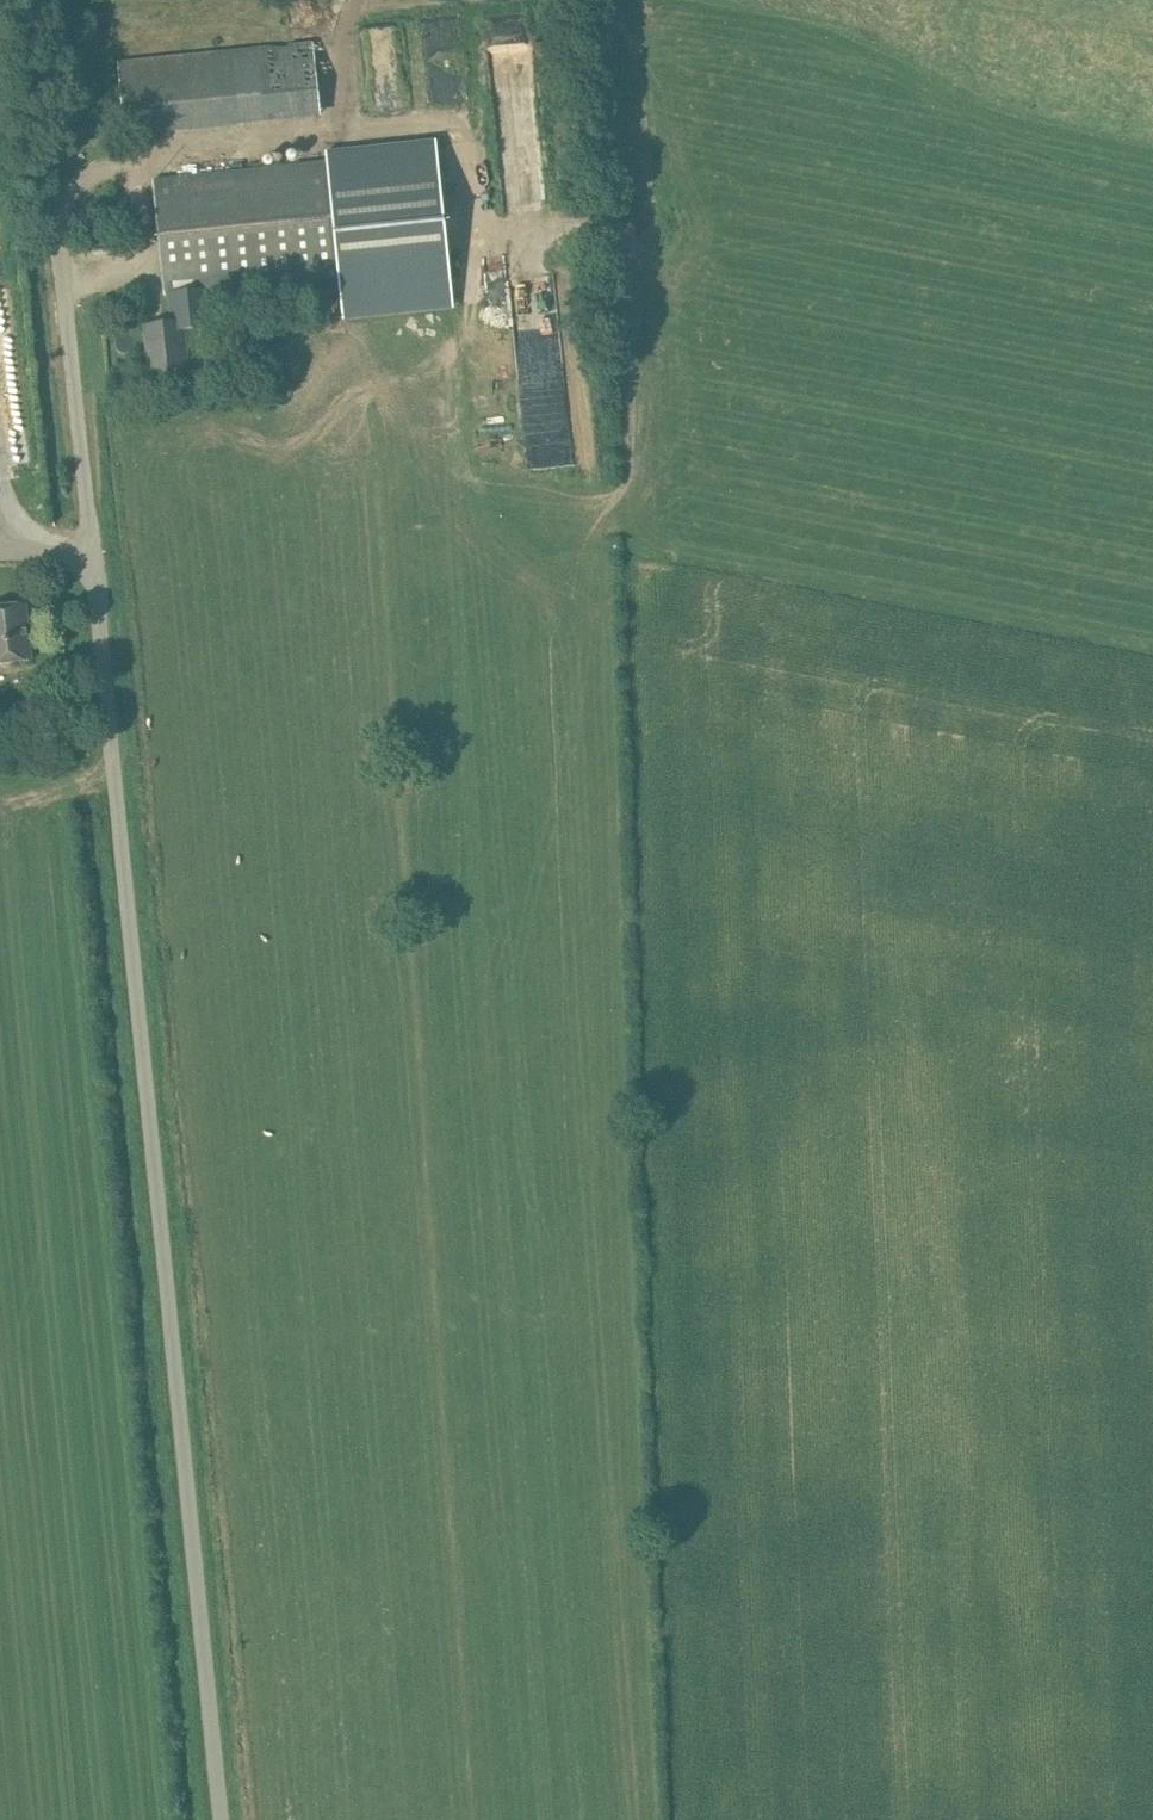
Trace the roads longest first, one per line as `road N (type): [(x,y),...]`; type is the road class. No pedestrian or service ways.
road 1 (unclassified): [(223,1819),(57,240)]

